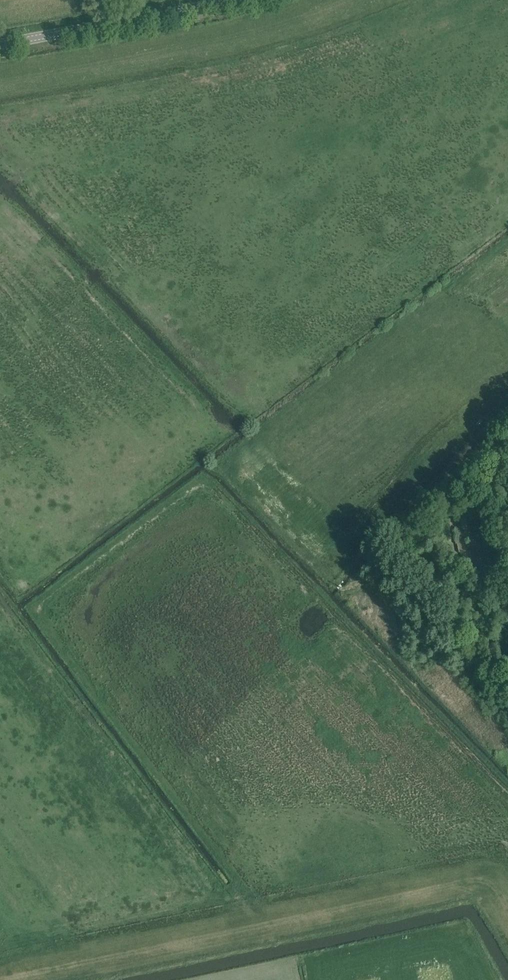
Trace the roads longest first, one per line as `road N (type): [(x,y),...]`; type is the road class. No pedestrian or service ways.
road 1 (tertiary): [(0,45),(232,0)]

